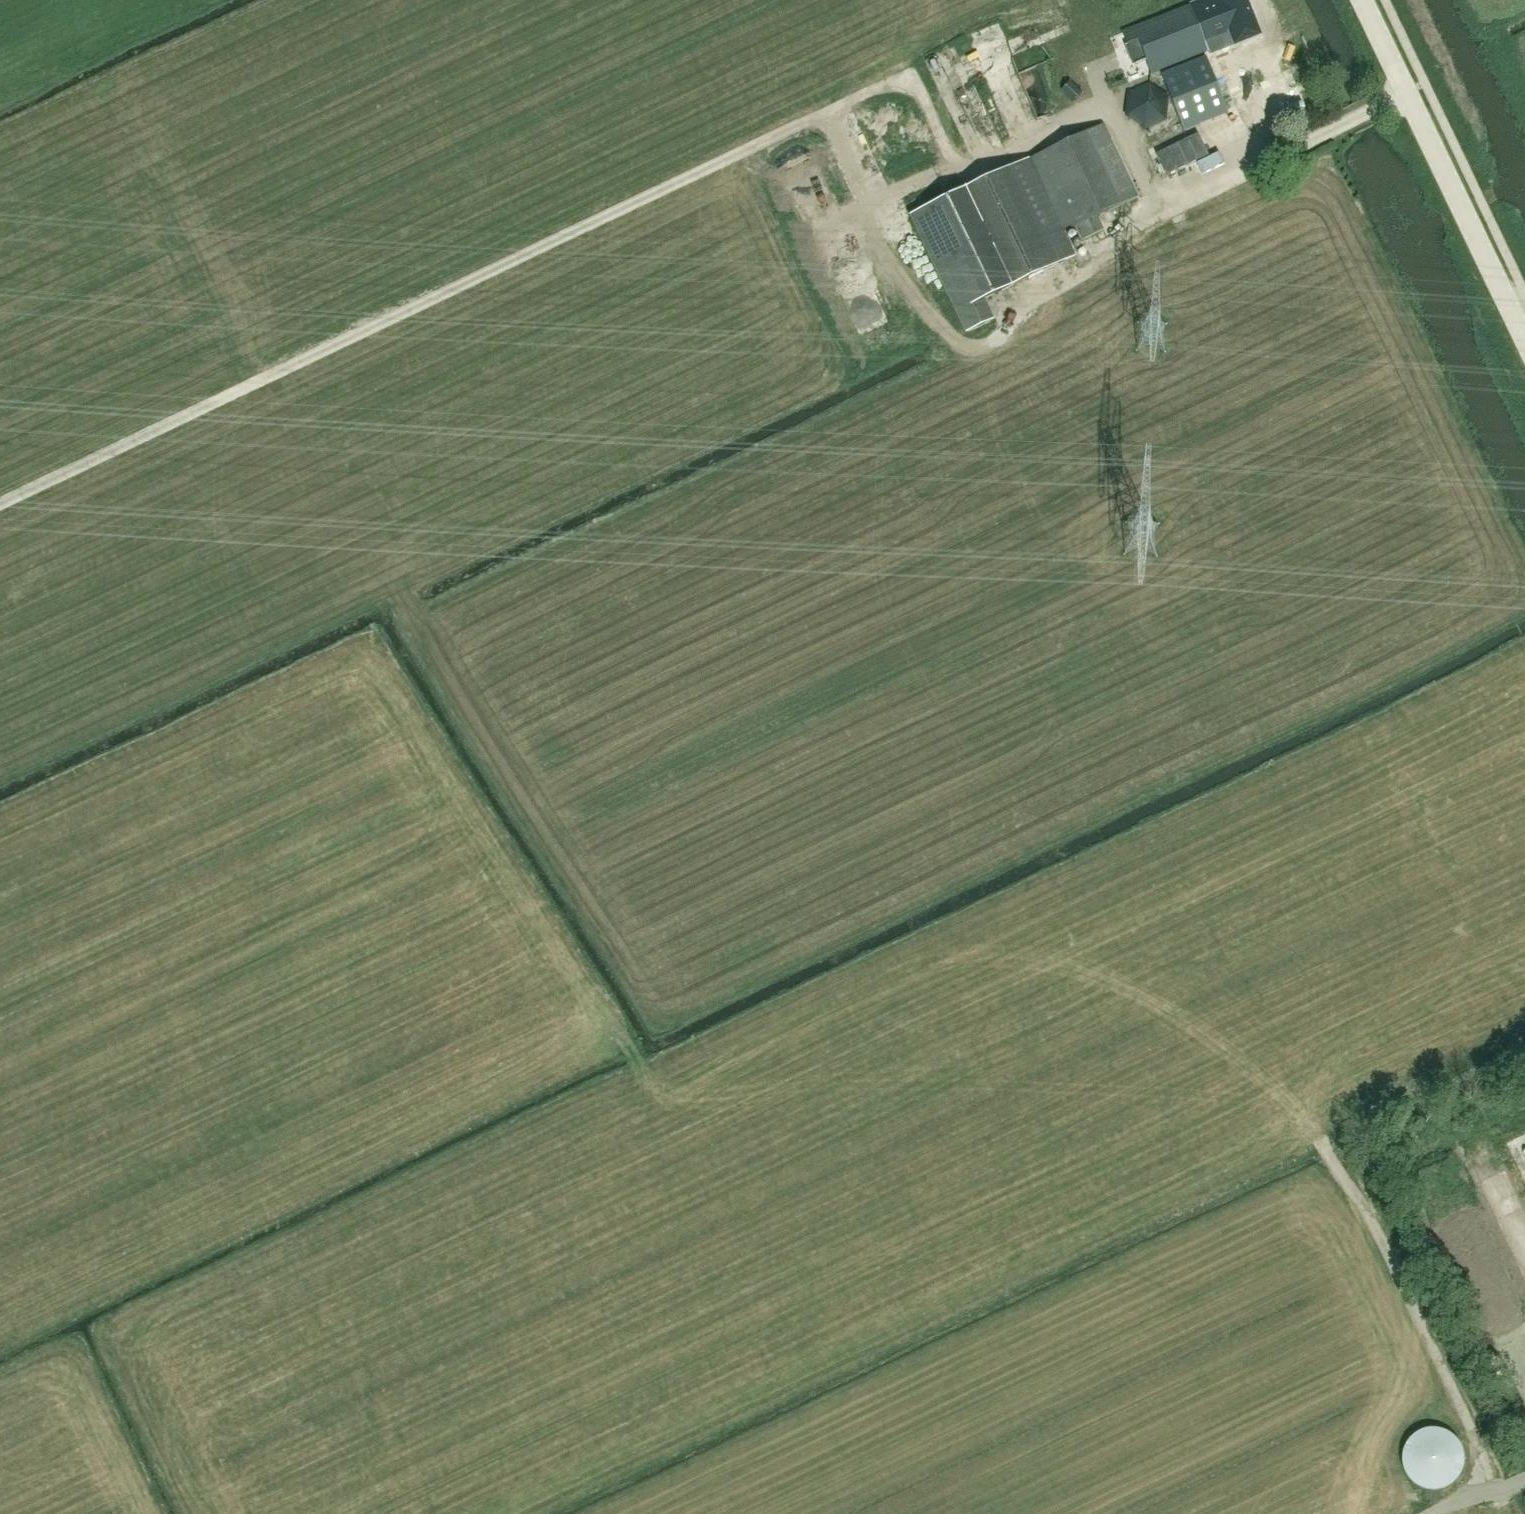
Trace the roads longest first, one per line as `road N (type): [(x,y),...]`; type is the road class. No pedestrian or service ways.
road 1 (track): [(0,477),(227,370),(242,374),(364,540),(509,763),(562,793),(616,799),(1078,573)]
road 2 (tertiary): [(1524,337),(1361,0)]

